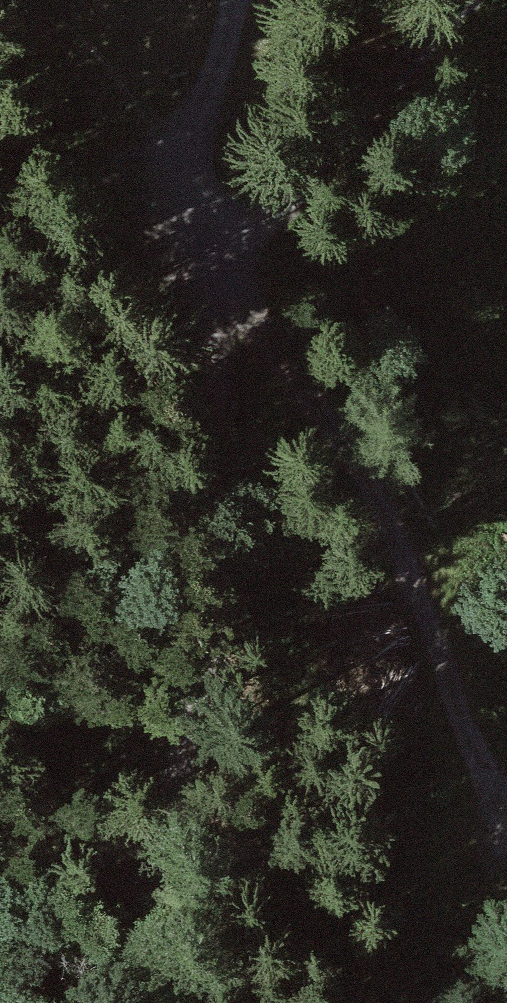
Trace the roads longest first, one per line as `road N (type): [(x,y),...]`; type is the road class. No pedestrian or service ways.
road 1 (track): [(236,224),(228,566),(165,839),(161,1002)]
road 2 (track): [(236,224),(262,307),(347,445),(468,723),(503,894)]
road 3 (track): [(469,0),(262,221),(220,219),(182,151)]
road 4 (track): [(182,151),(0,147)]
road 5 (track): [(247,0),(231,56),(182,151)]

